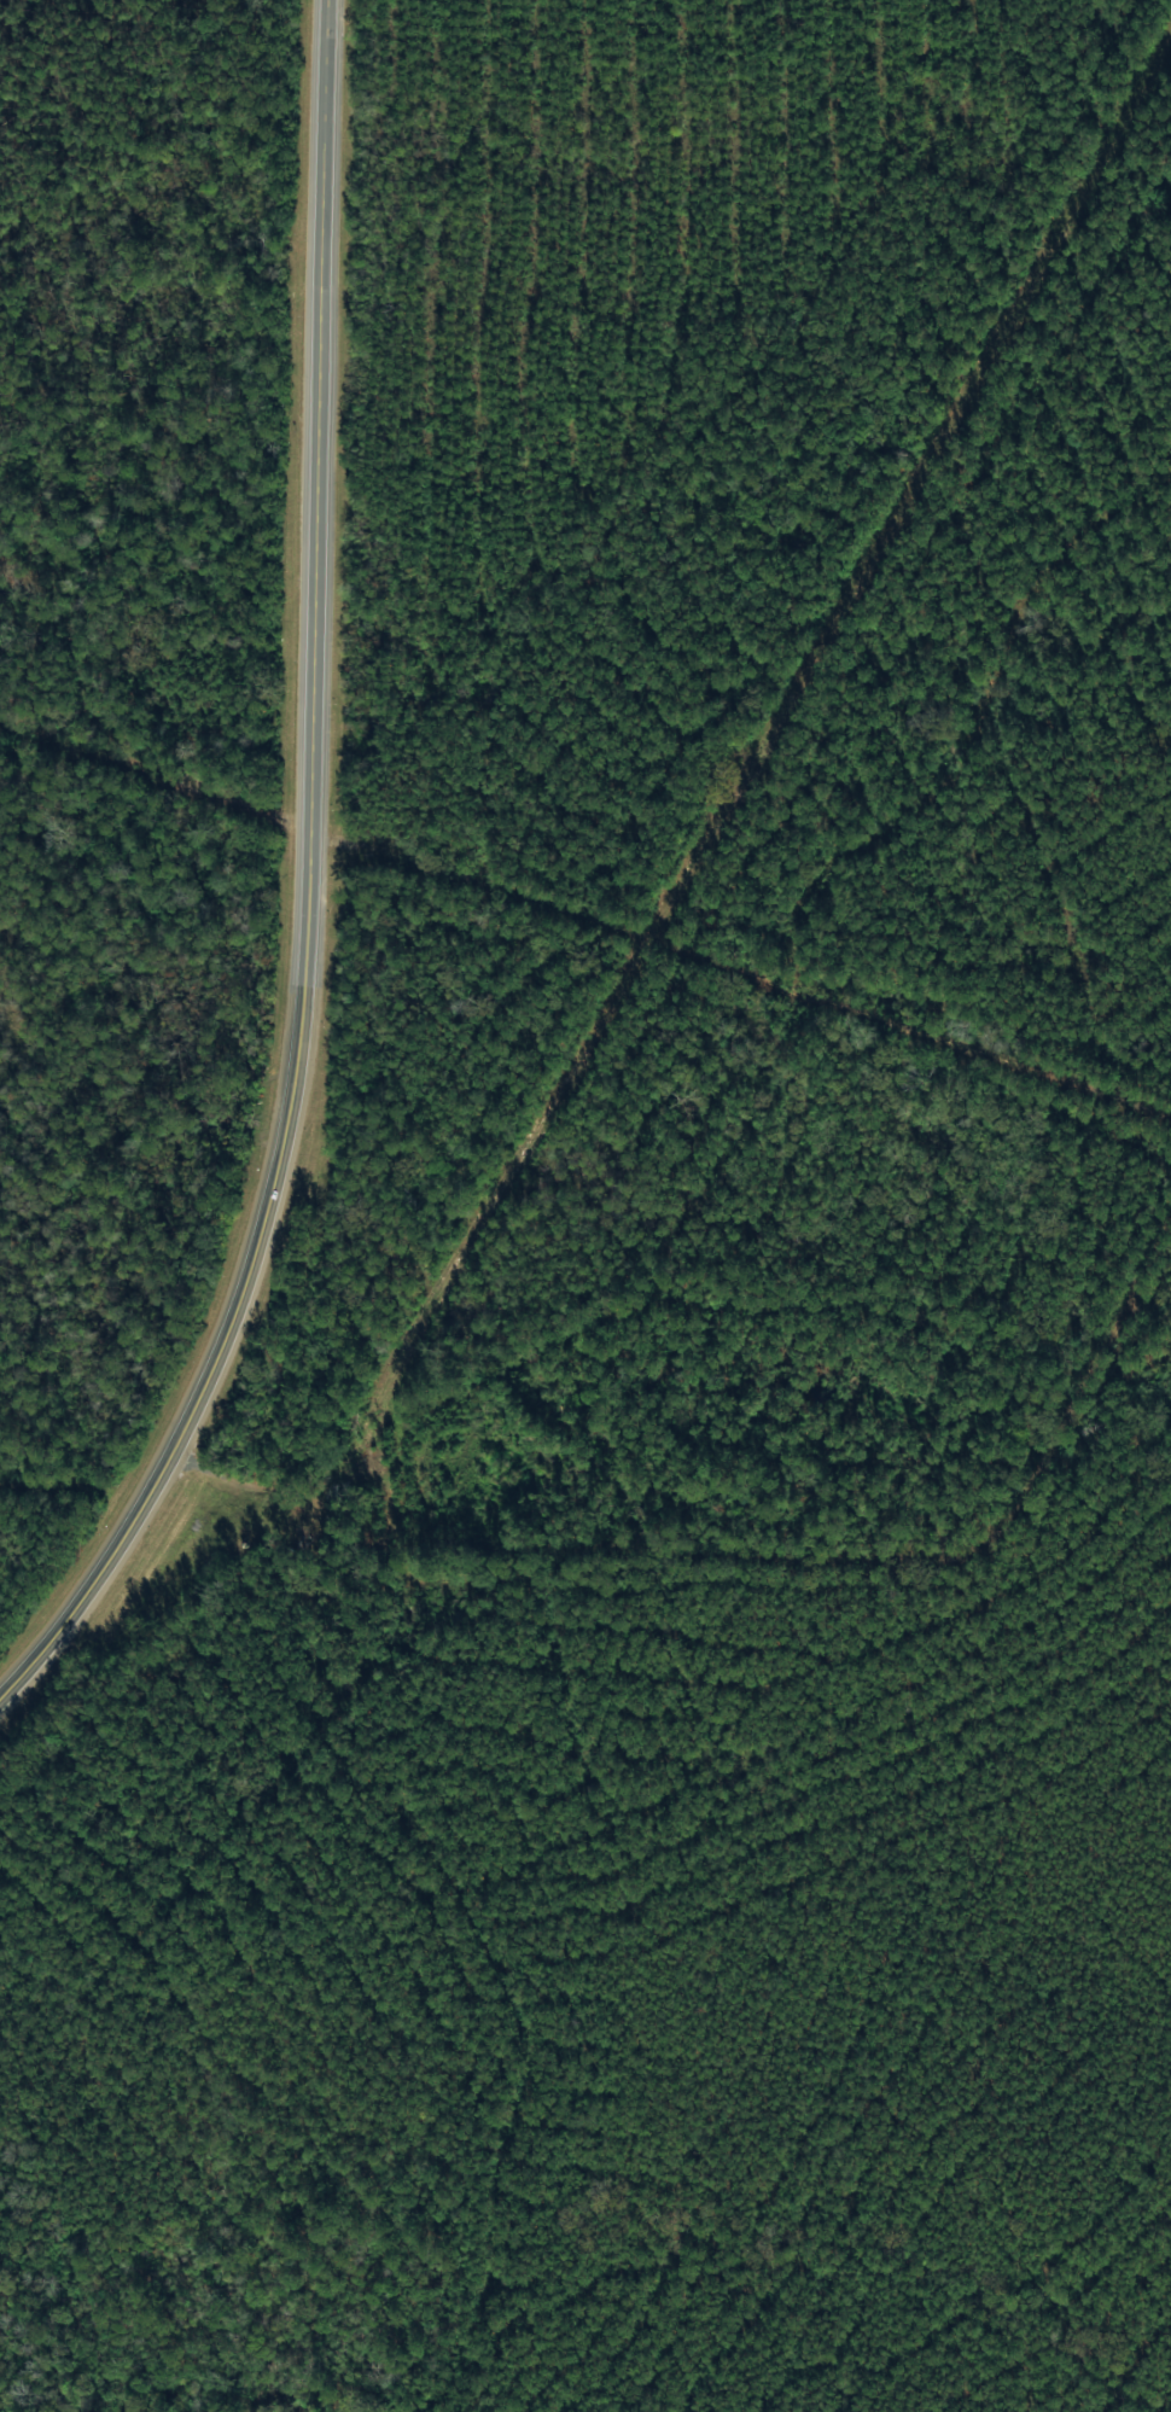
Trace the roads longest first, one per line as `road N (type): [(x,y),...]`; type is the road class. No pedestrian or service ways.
road 1 (primary): [(0,1703),(145,1542),(247,1351),(296,1160),(317,932),(333,0)]

